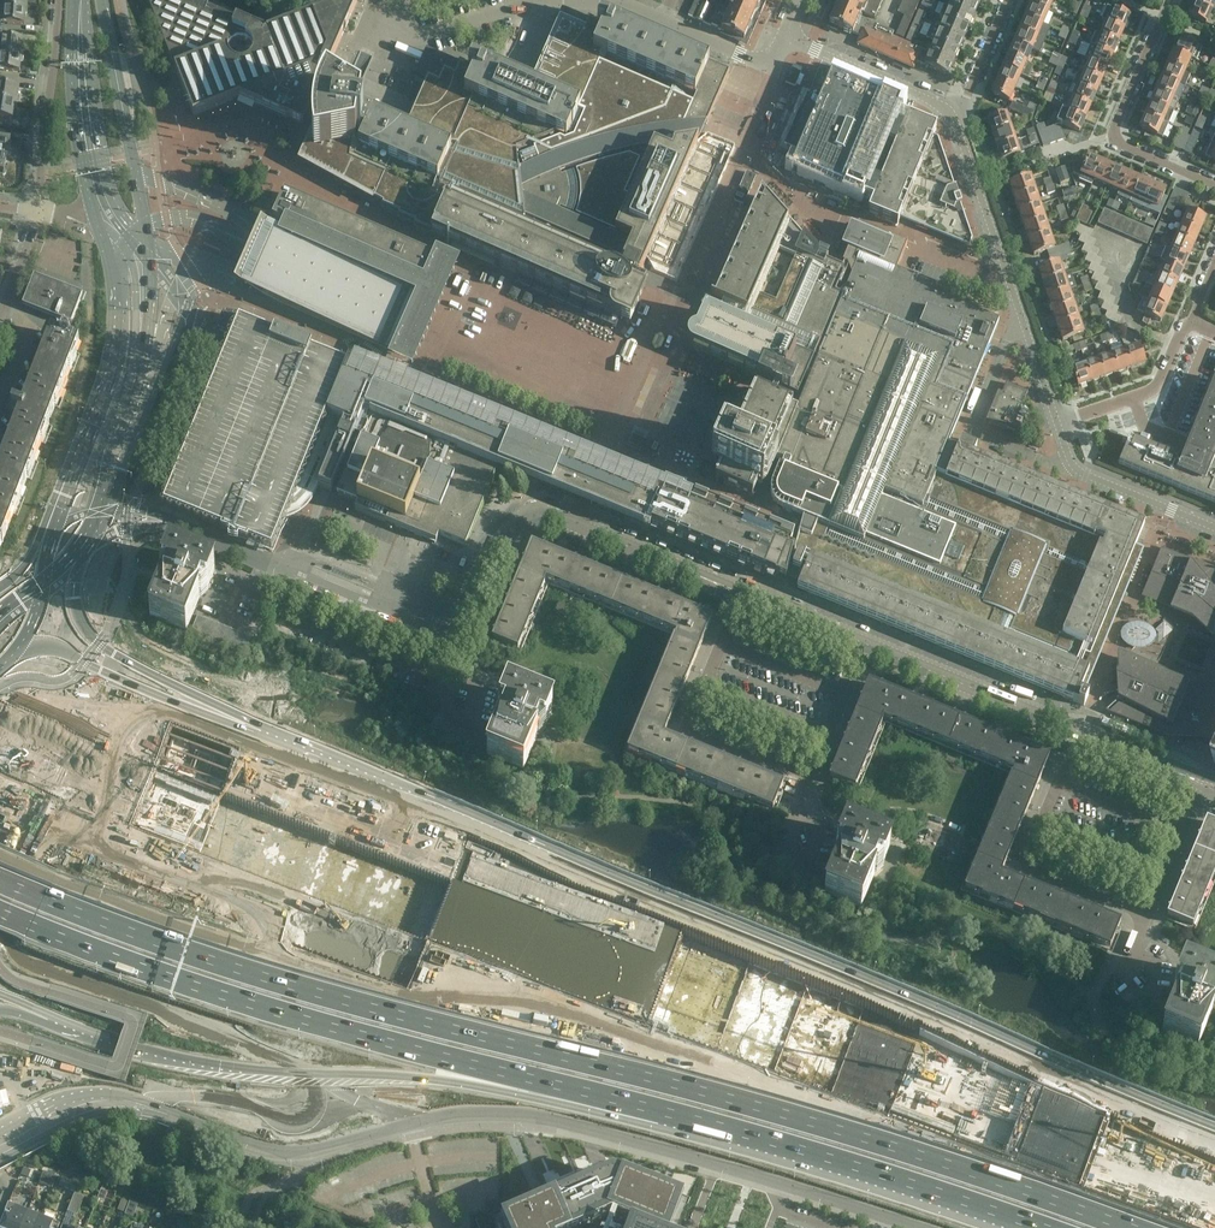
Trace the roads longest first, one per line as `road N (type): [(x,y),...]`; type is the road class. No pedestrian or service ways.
road 1 (motorway): [(1052,1132),(409,893),(0,730)]
road 2 (motorway): [(1214,1126),(256,727)]
road 3 (motorway): [(0,798),(958,1168)]
road 4 (motorway): [(958,1168),(573,1053),(290,986),(0,883)]
road 5 (motorway): [(1052,1132),(912,1037),(415,843)]
road 6 (motorway): [(0,914),(307,1022),(666,1112)]
road 7 (motorway): [(34,1008),(202,1063),(410,1075),(627,1119),(666,1112)]
road 8 (secondary): [(716,1164),(531,1115),(463,1112),(293,1152),(161,1112)]
road 9 (residential): [(1074,730),(1021,867),(1146,916),(1206,784)]
road 10 (motorway): [(666,1112),(1034,1227)]
road 11 (unclassified): [(377,357),(396,337),(413,293),(405,275),(135,173)]
road 12 (residential): [(1057,424),(959,113)]
road 13 (unclassified): [(377,357),(602,459),(574,524)]
road 14 (secondary): [(110,242),(118,291),(114,356),(51,530)]
road 15 (motorway): [(256,727),(98,642),(75,610),(73,560)]
road 16 (residential): [(742,594),(693,722),(813,774)]
road 17 (residential): [(1168,0),(1109,138),(1214,183)]
road 18 (motorway): [(256,727),(154,697),(59,641),(22,642)]
road 19 (secondary): [(79,0),(90,149),(107,227)]
road 20 (residential): [(786,36),(772,69),(632,4),(596,0)]
road 21 (secondary): [(73,560),(103,509),(153,350)]
road 22 (unclassified): [(1074,730),(867,644)]
road 23 (unclassified): [(34,211),(59,0)]
road 24 (residential): [(1214,529),(1073,472),(1057,424)]
road 25 (motorway): [(1131,1227),(958,1168)]
road 26 (unclassified): [(742,594),(574,524)]
road 27 (unclassified): [(213,279),(377,357)]
road 28 (residential): [(1057,424),(1152,390),(1187,319)]
road 29 (unclassified): [(574,524),(543,512),(525,517),(490,555),(456,620)]
road 30 (secondary): [(135,173),(104,0)]
road 31 (secondary): [(161,1112),(129,1096),(82,1094),(0,1133)]
road 32 (motorway): [(1214,1192),(1052,1132)]
road 33 (secondary): [(0,1159),(90,1115),(161,1112)]
road 34 (residential): [(959,113),(818,51)]
road 35 (secondary): [(361,980),(415,843)]
road 36 (unclassified): [(1206,784),(1074,730)]
road 37 (residential): [(813,774),(867,644)]
road 38 (residential): [(1011,0),(959,113)]

